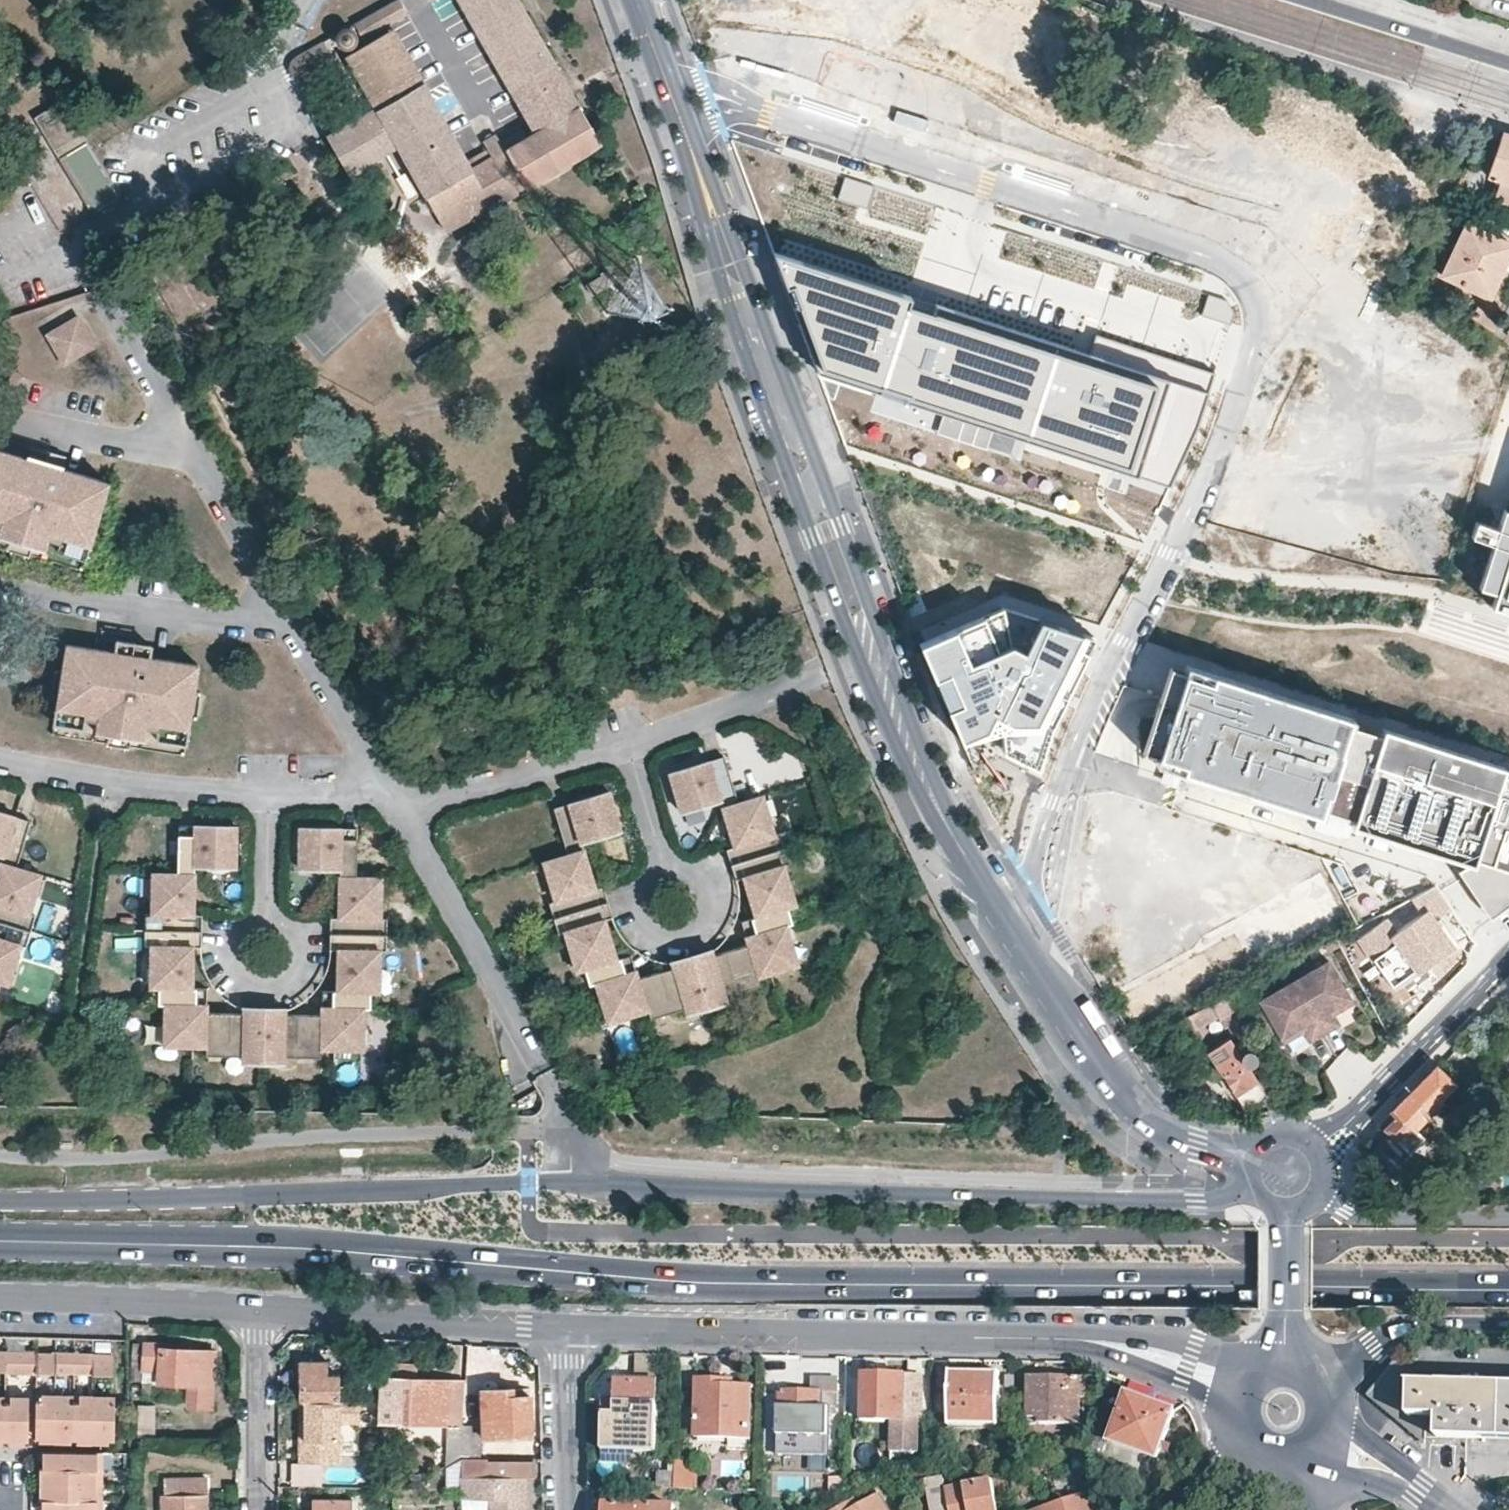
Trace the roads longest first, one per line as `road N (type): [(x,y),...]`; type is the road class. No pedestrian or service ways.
road 1 (primary): [(0,1240),(283,1246),(692,1282),(1508,1290)]
road 2 (residential): [(1002,917),(1252,341),(1242,271),(711,97),(681,105)]
road 3 (residential): [(1258,1191),(1196,1201),(528,1185),(0,1199)]
road 4 (tertiary): [(681,105),(886,679),(1002,917)]
road 5 (tertiary): [(565,1328),(1056,1341),(1132,1349),(1244,1389)]
road 6 (tertiary): [(1002,917),(1128,1106),(1194,1145),(1255,1160)]
road 7 (tertiary): [(256,1312),(565,1328)]
road 8 (tertiary): [(1508,954),(1317,1150)]
road 9 (tertiary): [(0,1304),(256,1312)]
road 10 (primary): [(1319,1382),(1407,1334),(1508,1335)]
road 11 (tertiary): [(1508,62),(1319,0)]
road 12 (residential): [(256,1312),(257,1509)]
road 13 (primary): [(1508,1219),(1361,1215),(1321,1189)]
road 14 (residential): [(565,1328),(572,1509)]
road 15 (residential): [(1450,1509),(1327,1424)]

